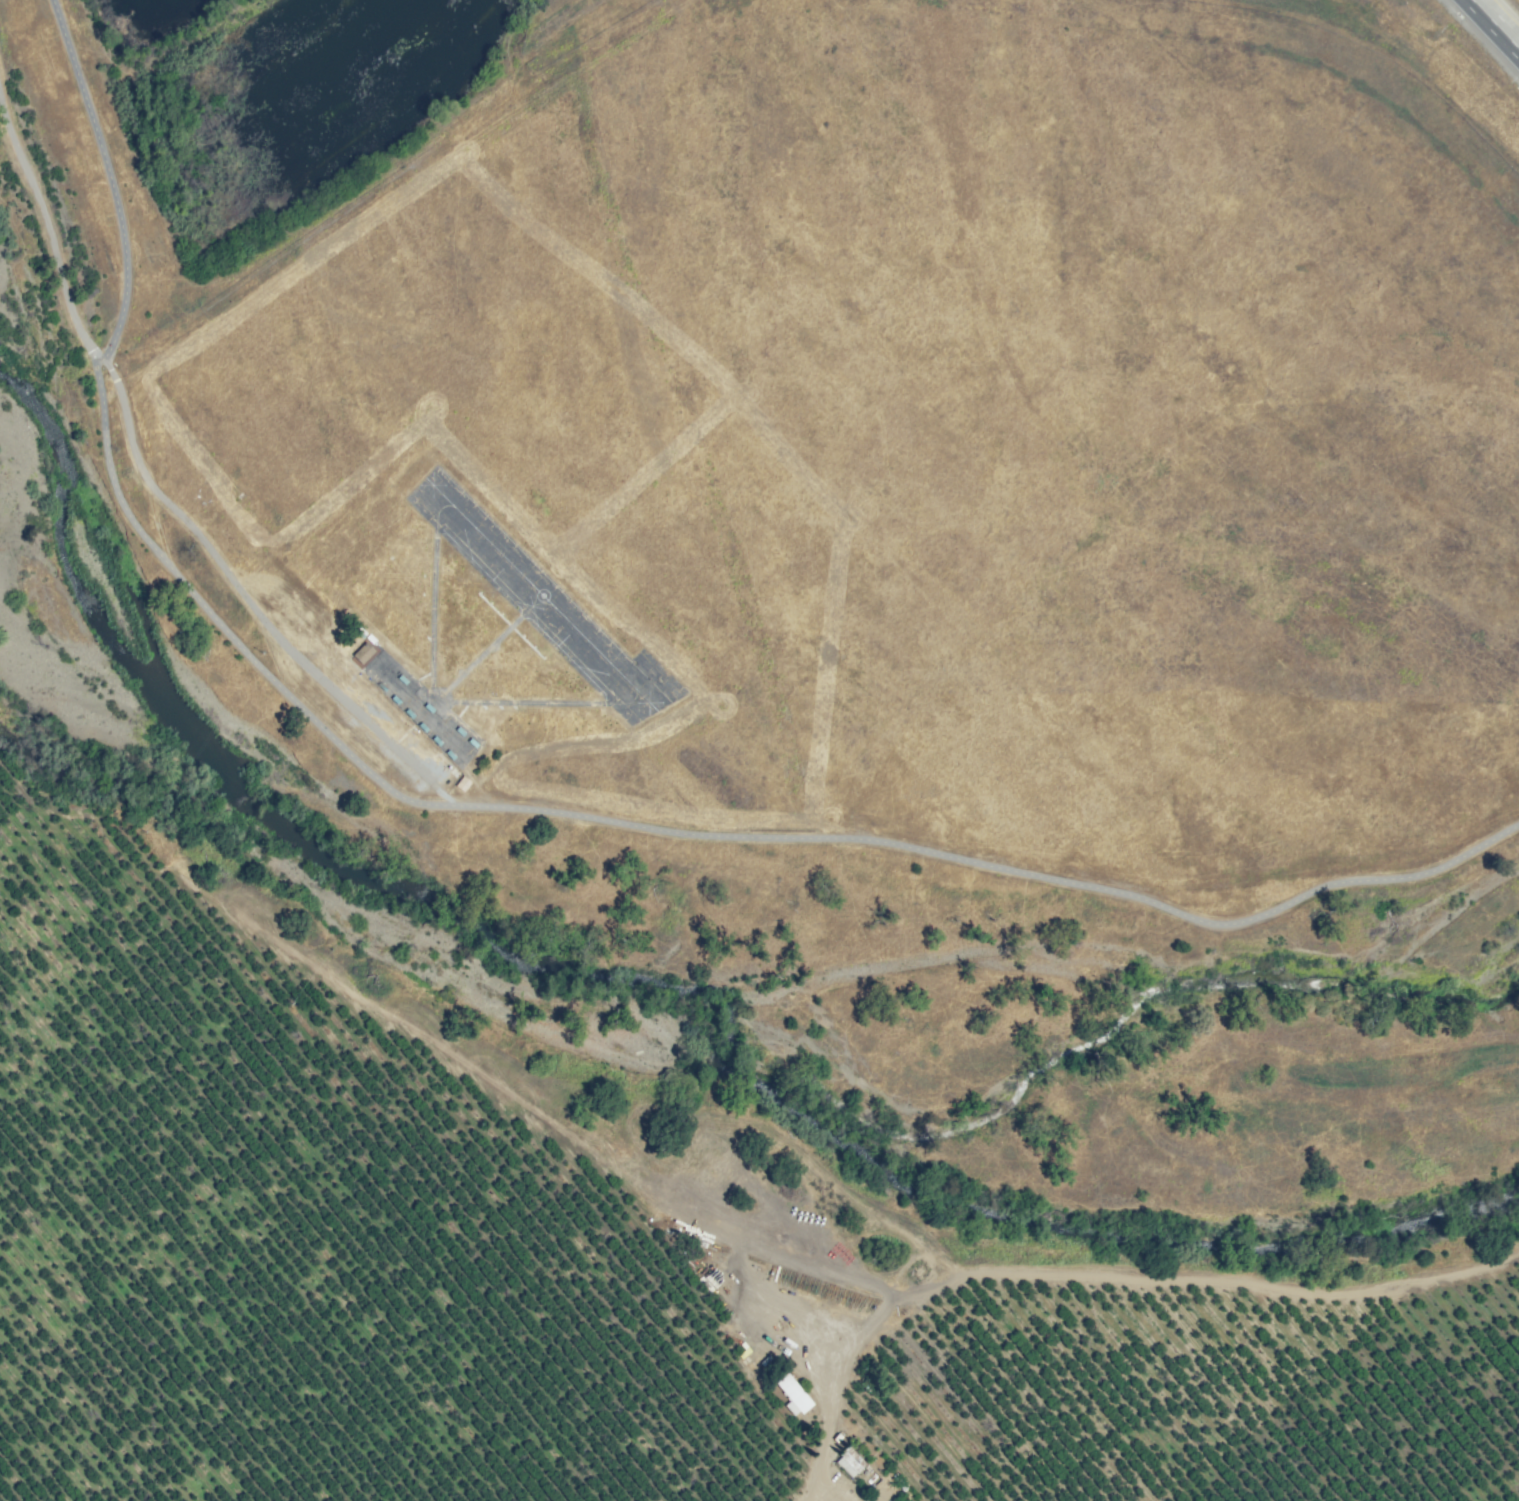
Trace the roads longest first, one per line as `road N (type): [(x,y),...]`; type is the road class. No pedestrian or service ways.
road 1 (track): [(1518,1261),(1370,1293),(1243,1279),(965,1271),(900,1300),(745,1244),(230,904)]

